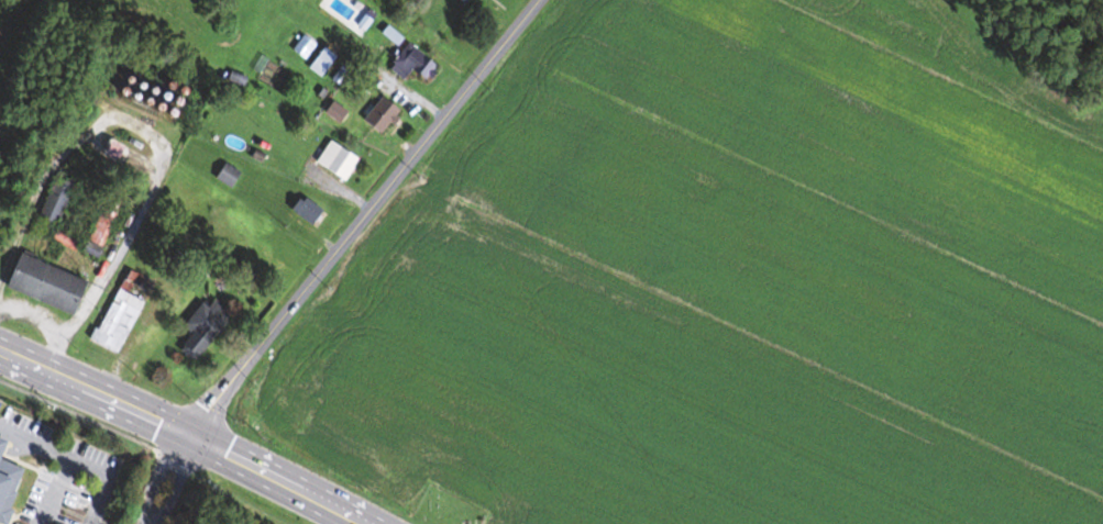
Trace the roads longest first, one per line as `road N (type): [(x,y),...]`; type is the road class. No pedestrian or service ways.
road 1 (residential): [(190,435),(542,0)]
road 2 (trunk): [(367,523),(0,350)]

